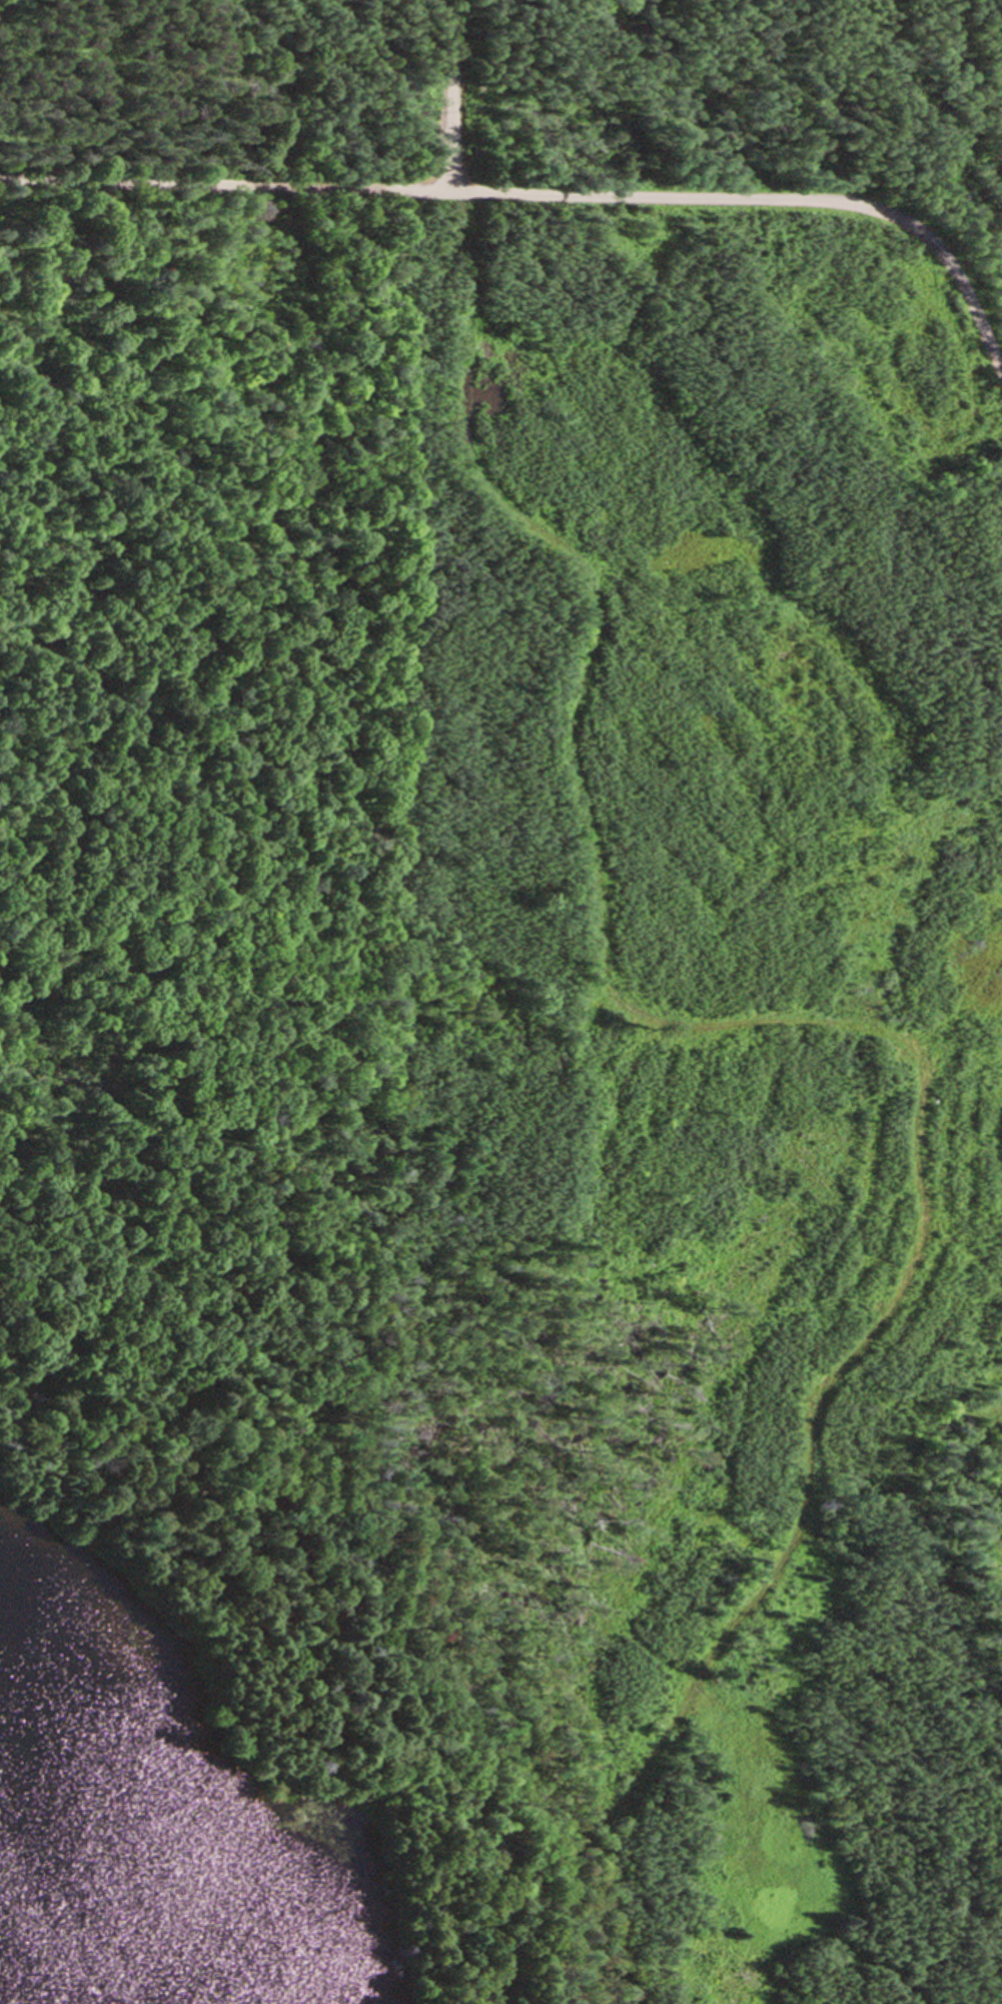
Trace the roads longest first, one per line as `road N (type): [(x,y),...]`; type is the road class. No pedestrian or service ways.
road 1 (residential): [(1001,374),(965,287),(924,233),(877,208),(830,198),(0,176)]
road 2 (residential): [(454,191),(450,0)]

